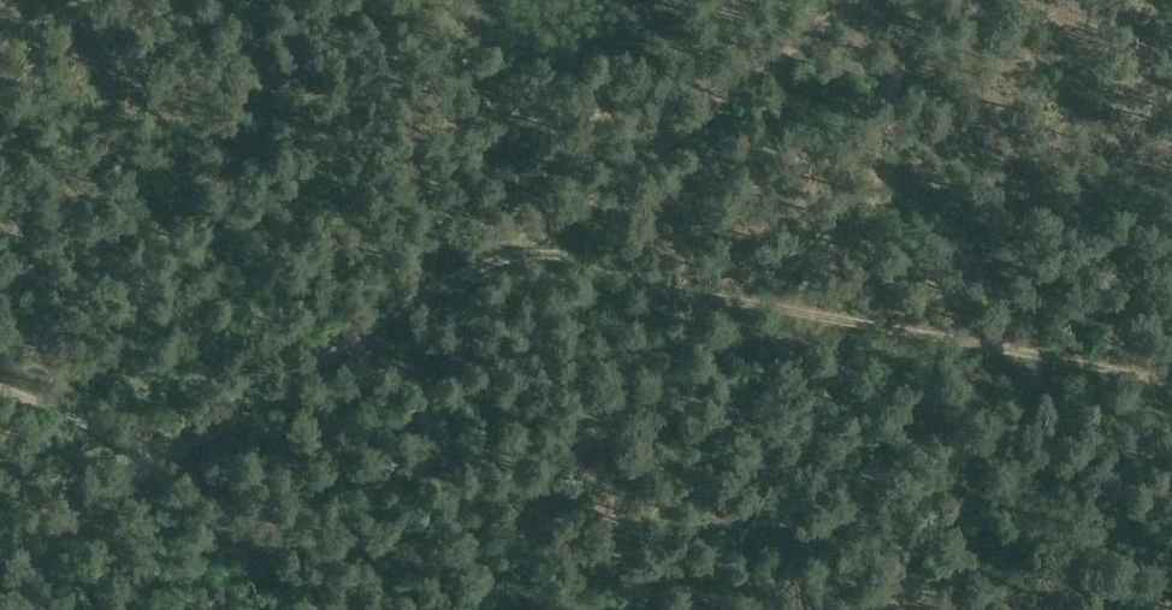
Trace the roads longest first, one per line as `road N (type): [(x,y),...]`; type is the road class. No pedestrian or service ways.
road 1 (track): [(852,0),(514,254),(411,302),(264,405),(171,453)]
road 2 (track): [(514,254),(573,262),(657,293),(749,303),(1171,385)]
road 3 (track): [(0,556),(117,497),(171,453)]
road 4 (track): [(171,453),(122,442),(0,388)]

